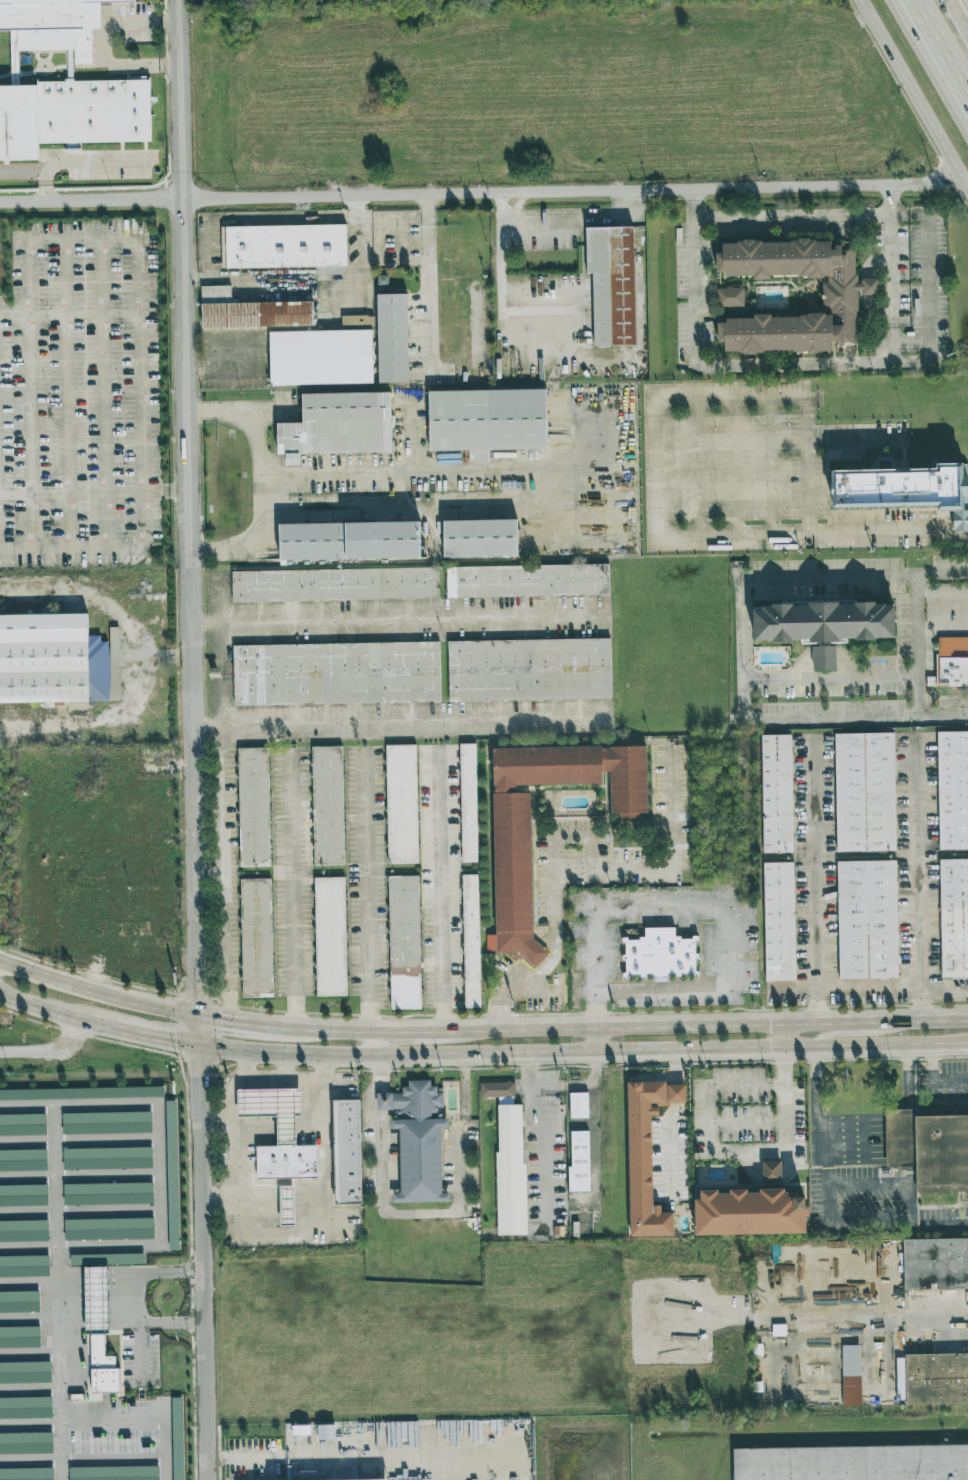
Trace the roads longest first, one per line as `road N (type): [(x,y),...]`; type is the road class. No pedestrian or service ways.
road 1 (residential): [(194,1014),(177,0)]
road 2 (residential): [(0,202),(967,185)]
road 3 (secondary): [(194,1043),(375,1057),(967,1044)]
road 4 (secondary): [(967,1017),(446,1028)]
road 5 (residential): [(194,1043),(210,1479)]
road 6 (primary): [(864,0),(967,180)]
road 7 (secondary): [(194,1014),(0,960)]
road 8 (secondary): [(446,1028),(296,1026)]
road 9 (secondary): [(0,996),(135,1032)]

